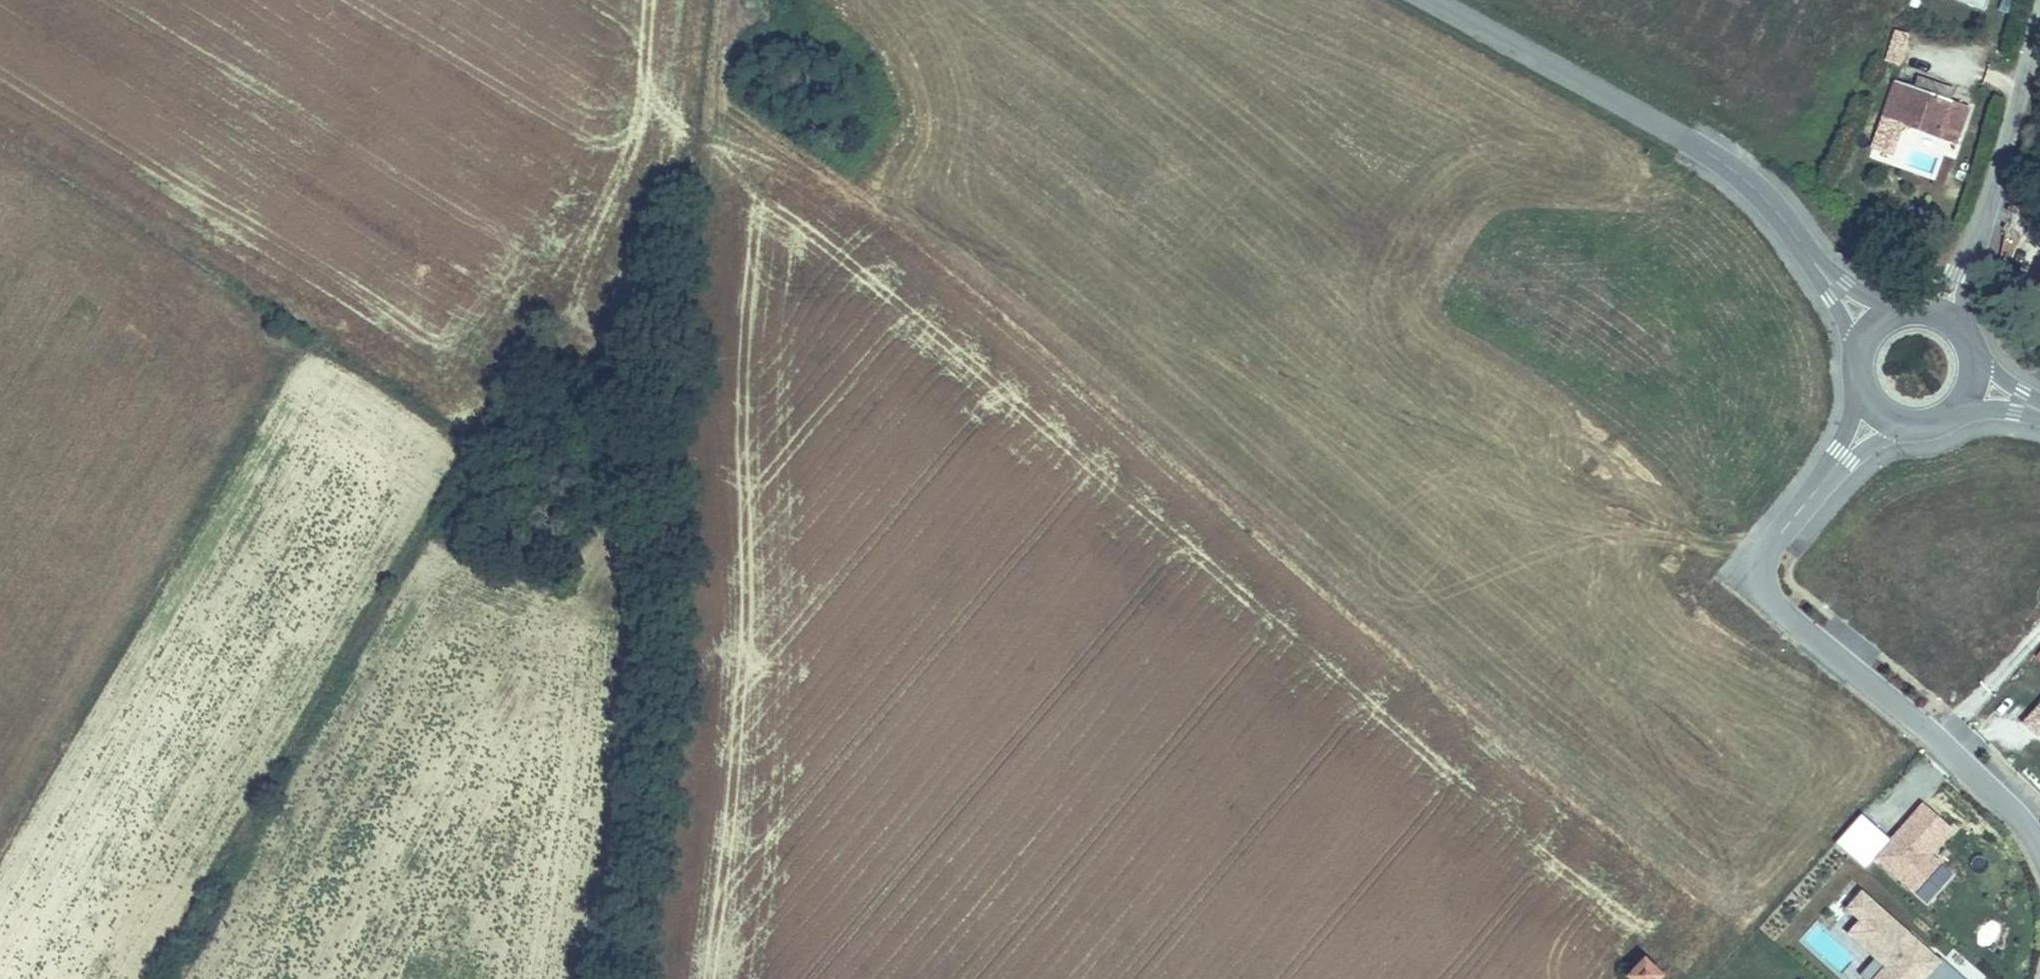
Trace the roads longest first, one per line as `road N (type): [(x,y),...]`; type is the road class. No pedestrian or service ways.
road 1 (residential): [(2039,847),(1966,765),(1768,597),(1764,576),(1778,536),(1878,410)]
road 2 (tertiary): [(1878,327),(1838,292),(1761,193),(1705,152),(1432,0)]
road 3 (unclassified): [(1941,319),(1962,278),(2039,5)]

